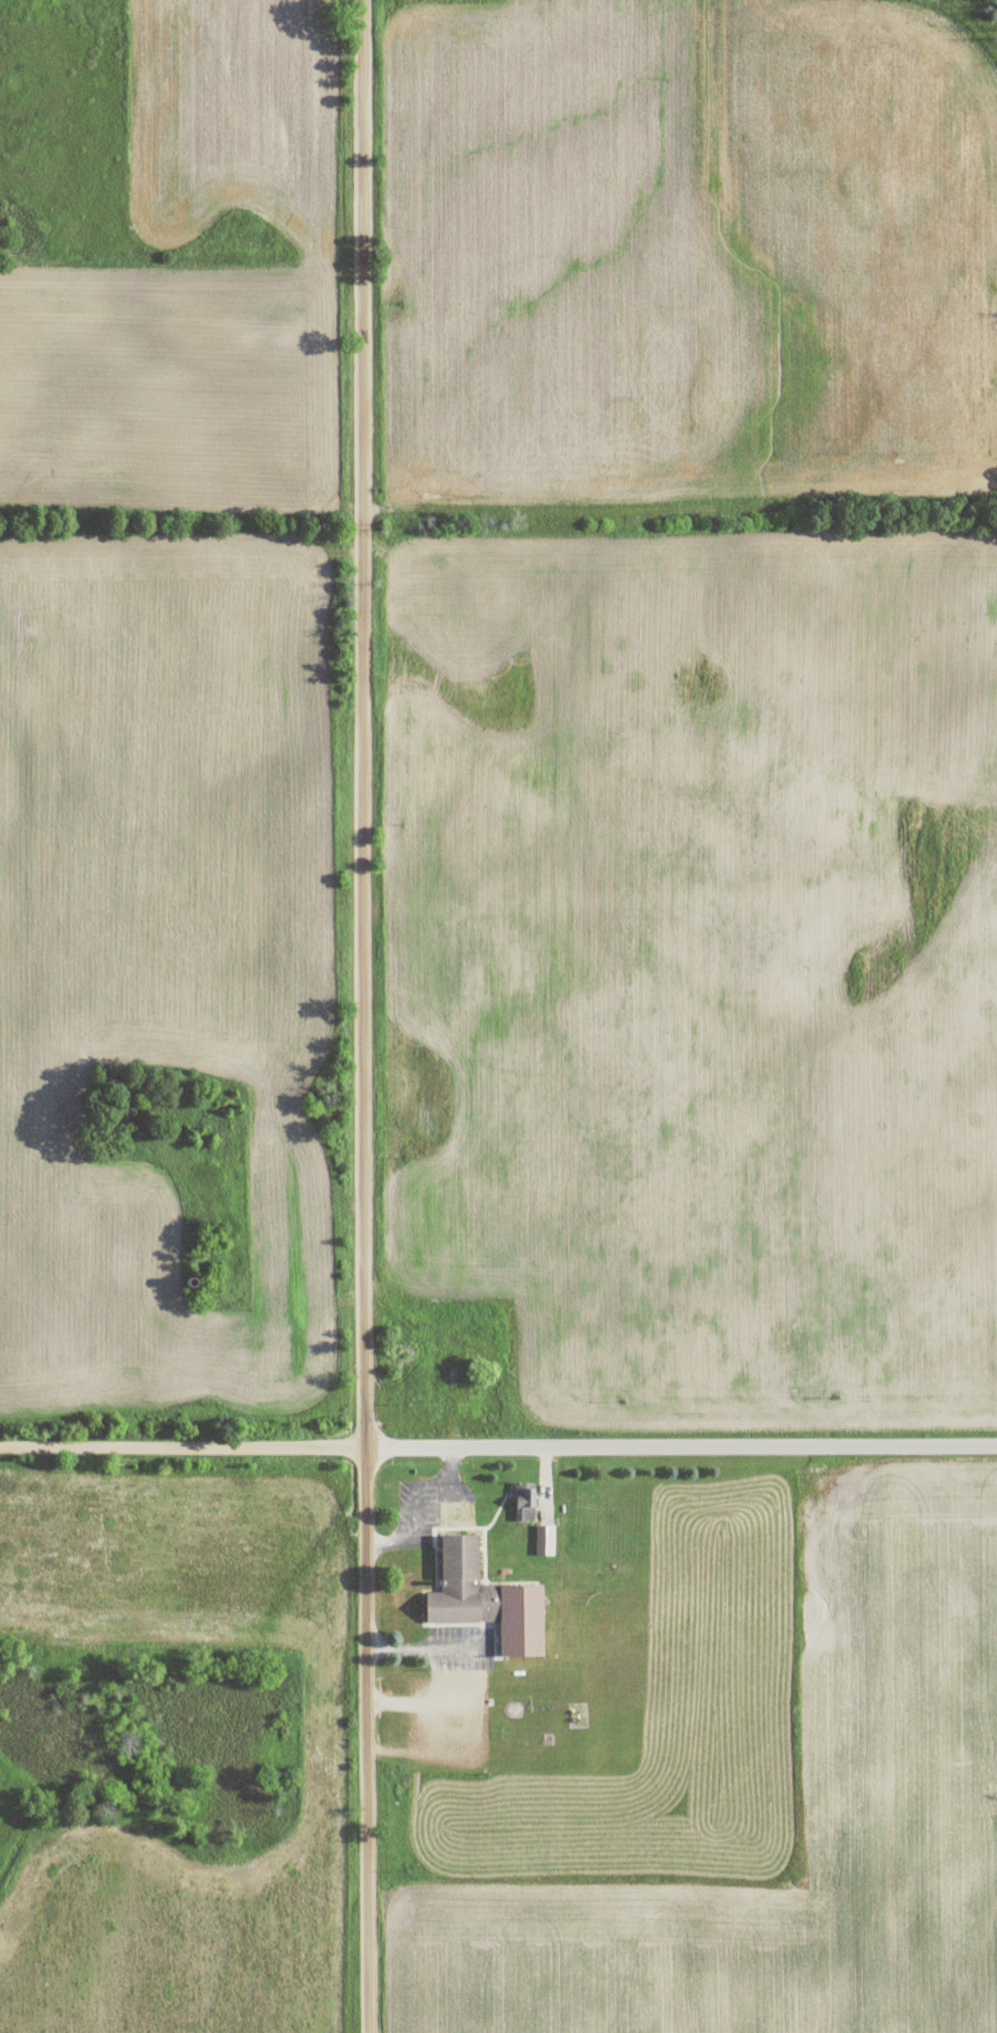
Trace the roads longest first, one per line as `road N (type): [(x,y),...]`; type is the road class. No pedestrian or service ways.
road 1 (residential): [(375,2032),(368,1448),(380,0)]
road 2 (residential): [(368,1448),(996,1447)]
road 3 (residential): [(0,1448),(368,1448)]

